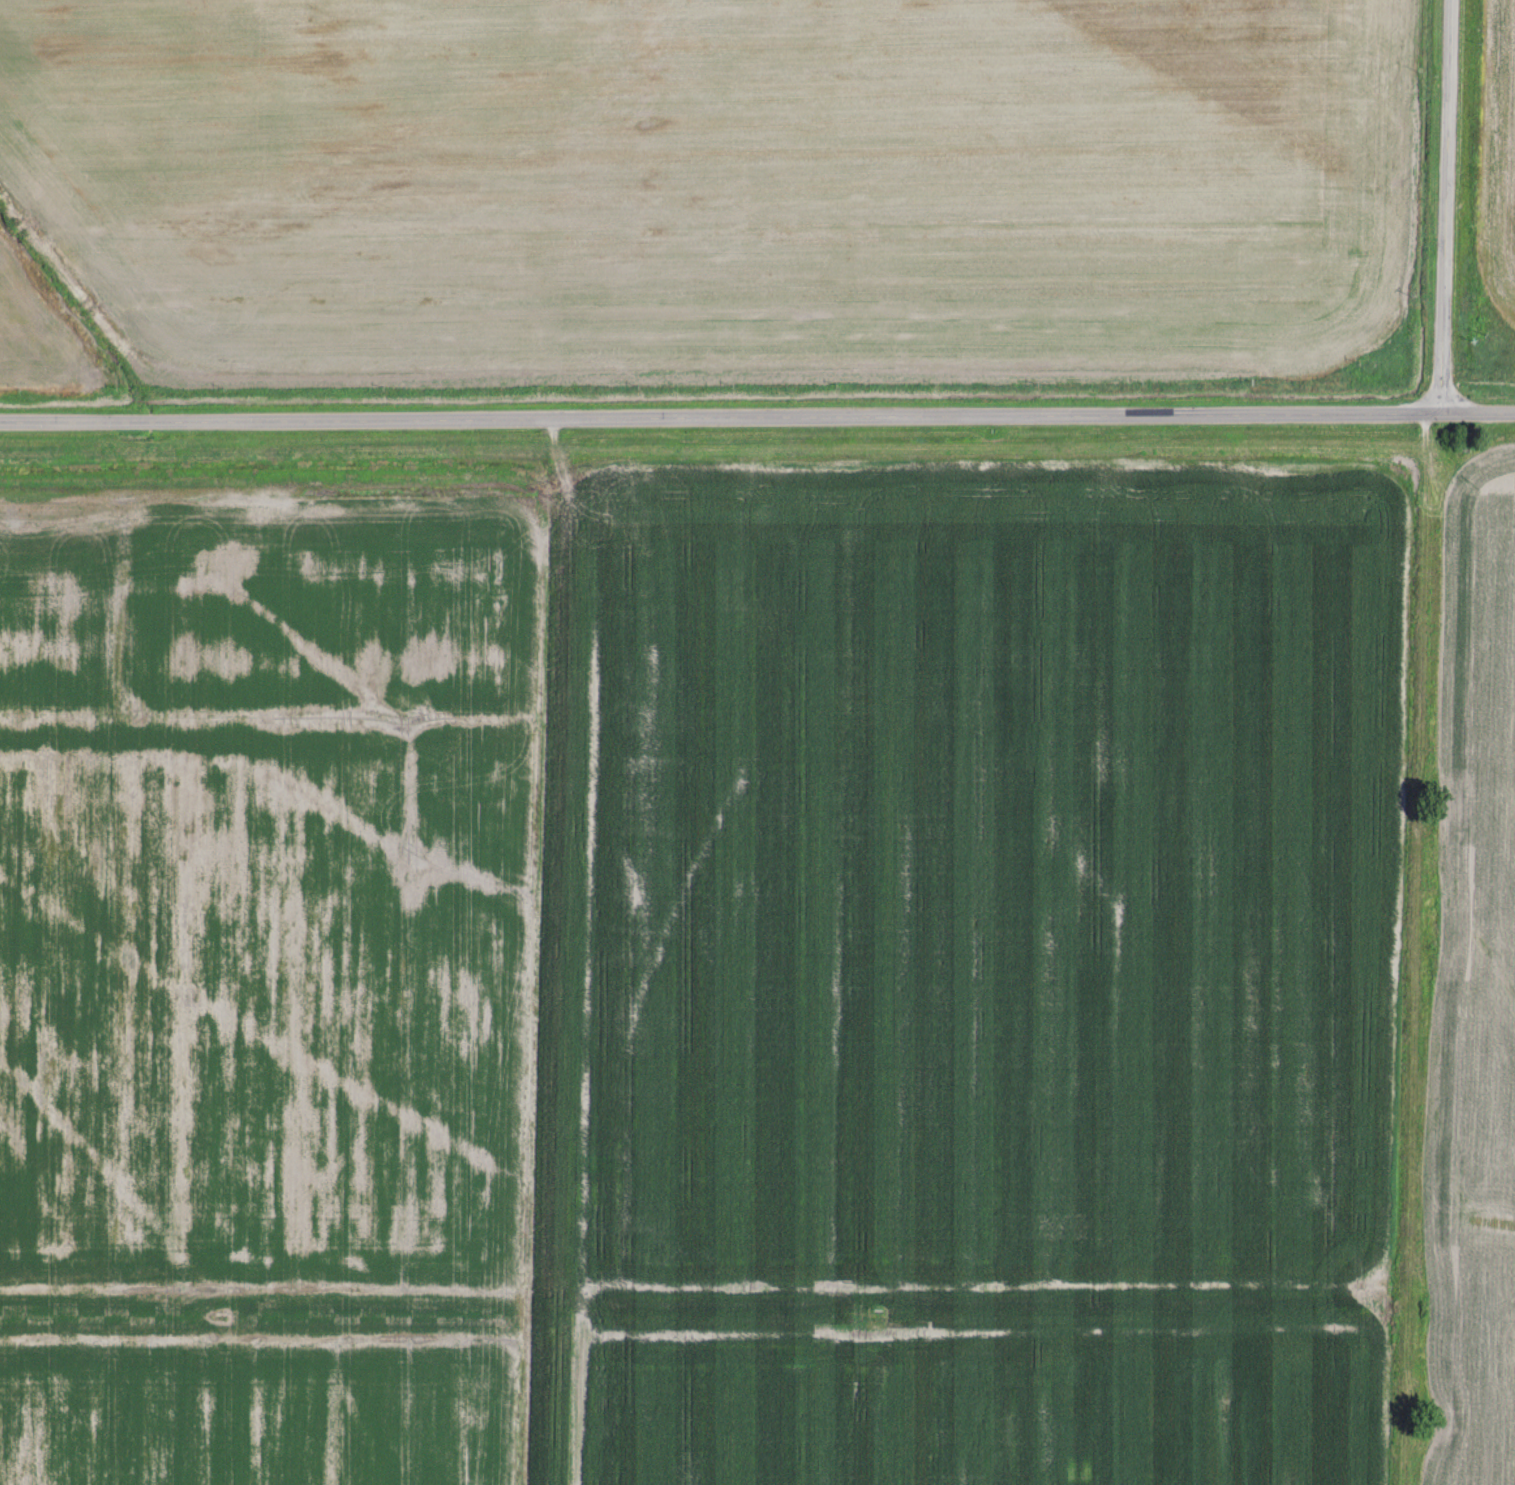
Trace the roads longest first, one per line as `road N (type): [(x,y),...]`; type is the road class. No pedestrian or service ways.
road 1 (secondary): [(1514,415),(0,422)]
road 2 (residential): [(1440,415),(1450,0)]

